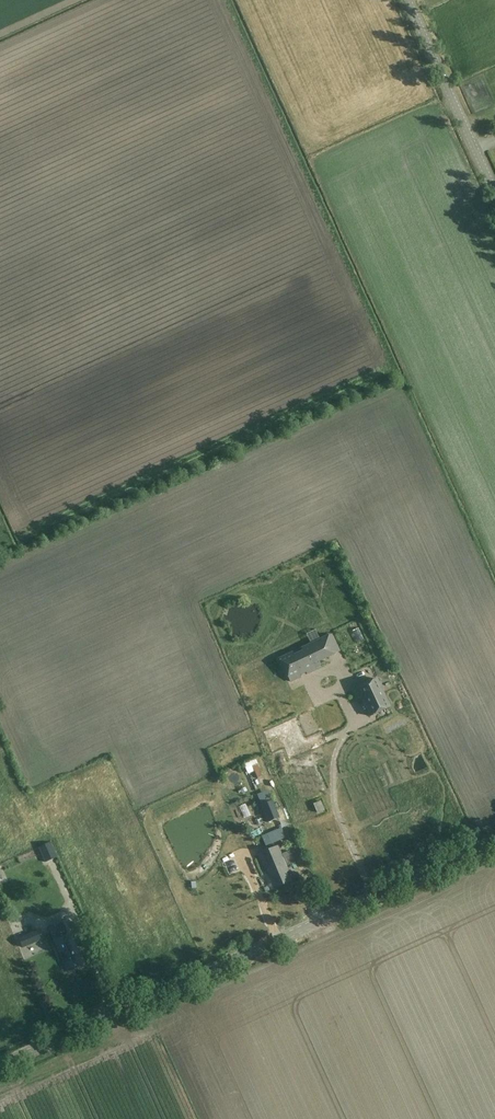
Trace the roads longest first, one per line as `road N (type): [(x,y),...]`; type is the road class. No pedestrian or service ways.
road 1 (tertiary): [(0,1065),(494,842)]
road 2 (tertiary): [(494,191),(408,0)]

